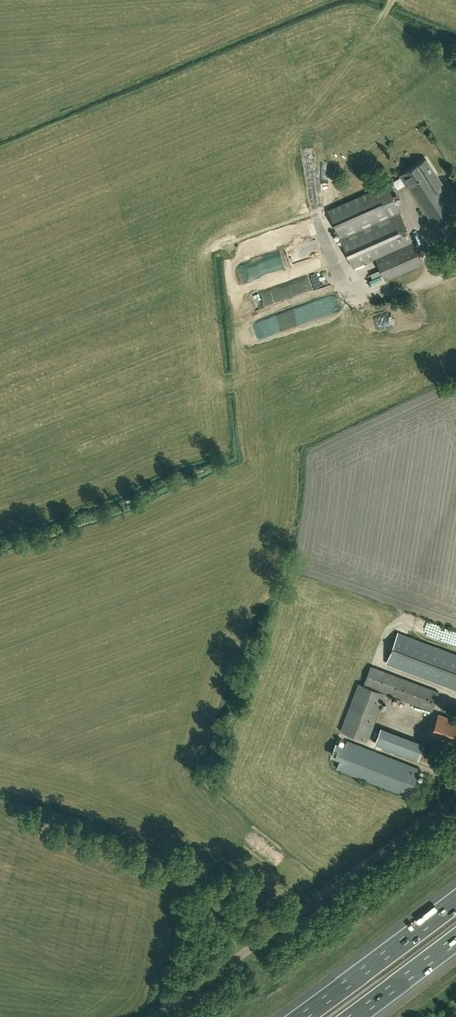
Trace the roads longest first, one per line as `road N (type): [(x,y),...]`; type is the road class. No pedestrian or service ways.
road 1 (unclassified): [(150,1016),(455,798)]
road 2 (motorway): [(455,902),(301,1016)]
road 3 (motorway): [(352,1016),(455,940)]

